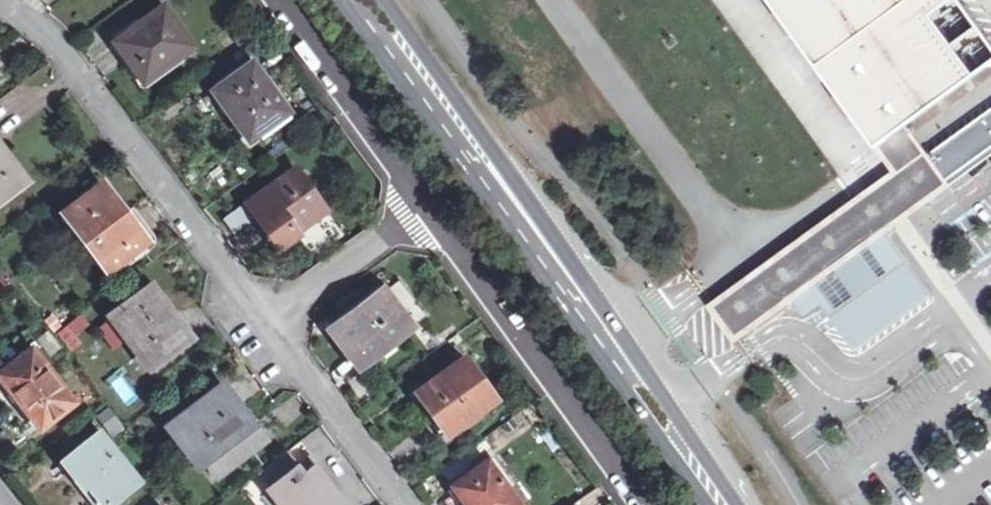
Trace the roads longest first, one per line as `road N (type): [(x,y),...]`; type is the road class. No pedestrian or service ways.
road 1 (tertiary): [(333,0),(704,504)]
road 2 (tertiary): [(748,504),(399,0)]
road 3 (residential): [(8,0),(68,48),(268,316)]
road 4 (residential): [(422,209),(636,504)]
road 5 (residential): [(271,0),(422,209)]
road 6 (residential): [(268,316),(406,504)]
road 7 (residential): [(422,209),(268,316)]

